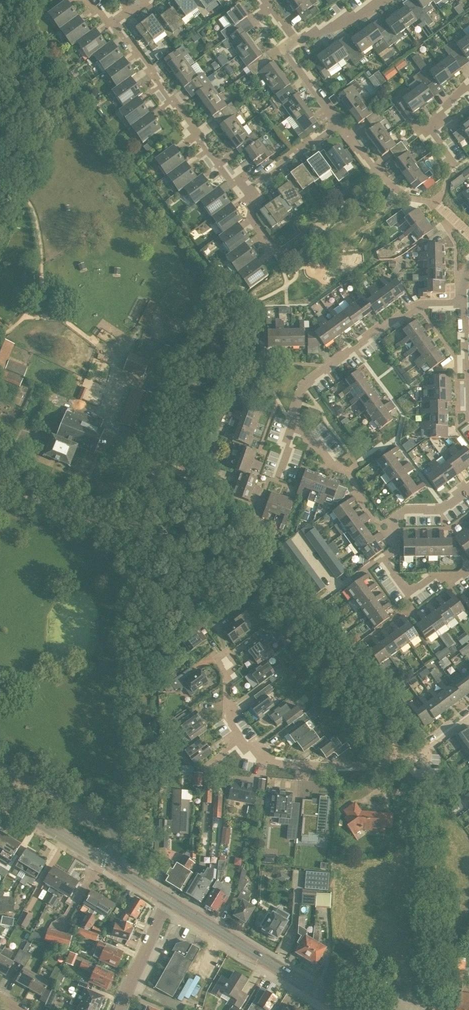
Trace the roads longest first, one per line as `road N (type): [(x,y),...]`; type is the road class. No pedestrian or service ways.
road 1 (residential): [(468,718),(409,763),(324,767),(266,759),(233,724),(226,654)]
road 2 (residential): [(299,463),(277,455),(294,404),(417,307),(466,306)]
road 3 (residential): [(143,0),(113,20),(242,193)]
road 4 (residential): [(467,574),(430,576),(406,593),(383,558),(395,550),(392,517),(407,508),(443,507),(468,487)]
road 5 (secondary): [(348,1009),(167,899)]
road 6 (residential): [(106,862),(118,838),(111,823),(39,785)]
road 7 (secondary): [(106,862),(0,798)]
road 8 (residential): [(119,1009),(167,899)]

